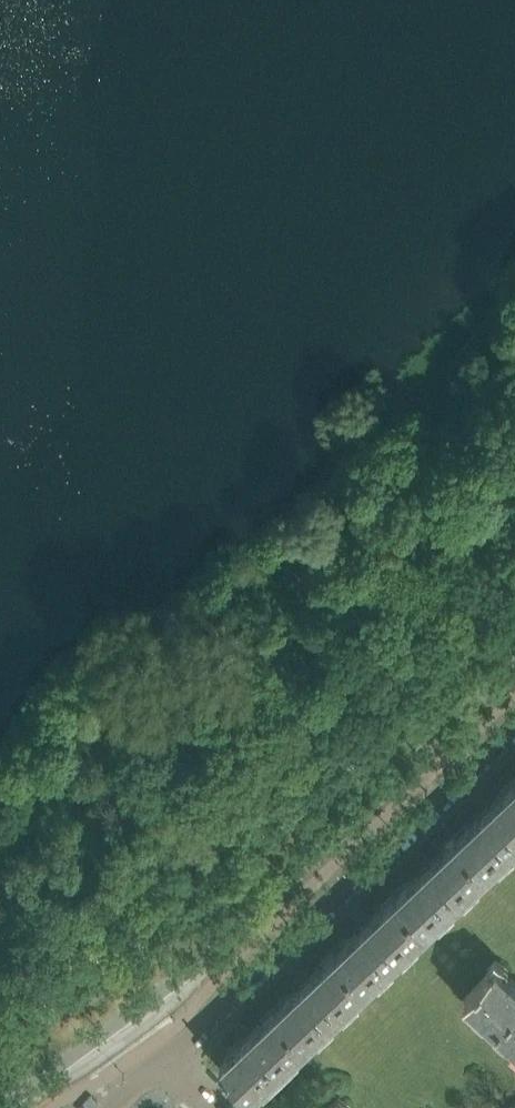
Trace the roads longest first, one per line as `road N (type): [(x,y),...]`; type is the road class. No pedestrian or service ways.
road 1 (secondary): [(1,1107),(237,932),(514,668)]
road 2 (secondary): [(514,613),(205,907),(0,1044)]
road 3 (residential): [(157,1063),(514,724)]

